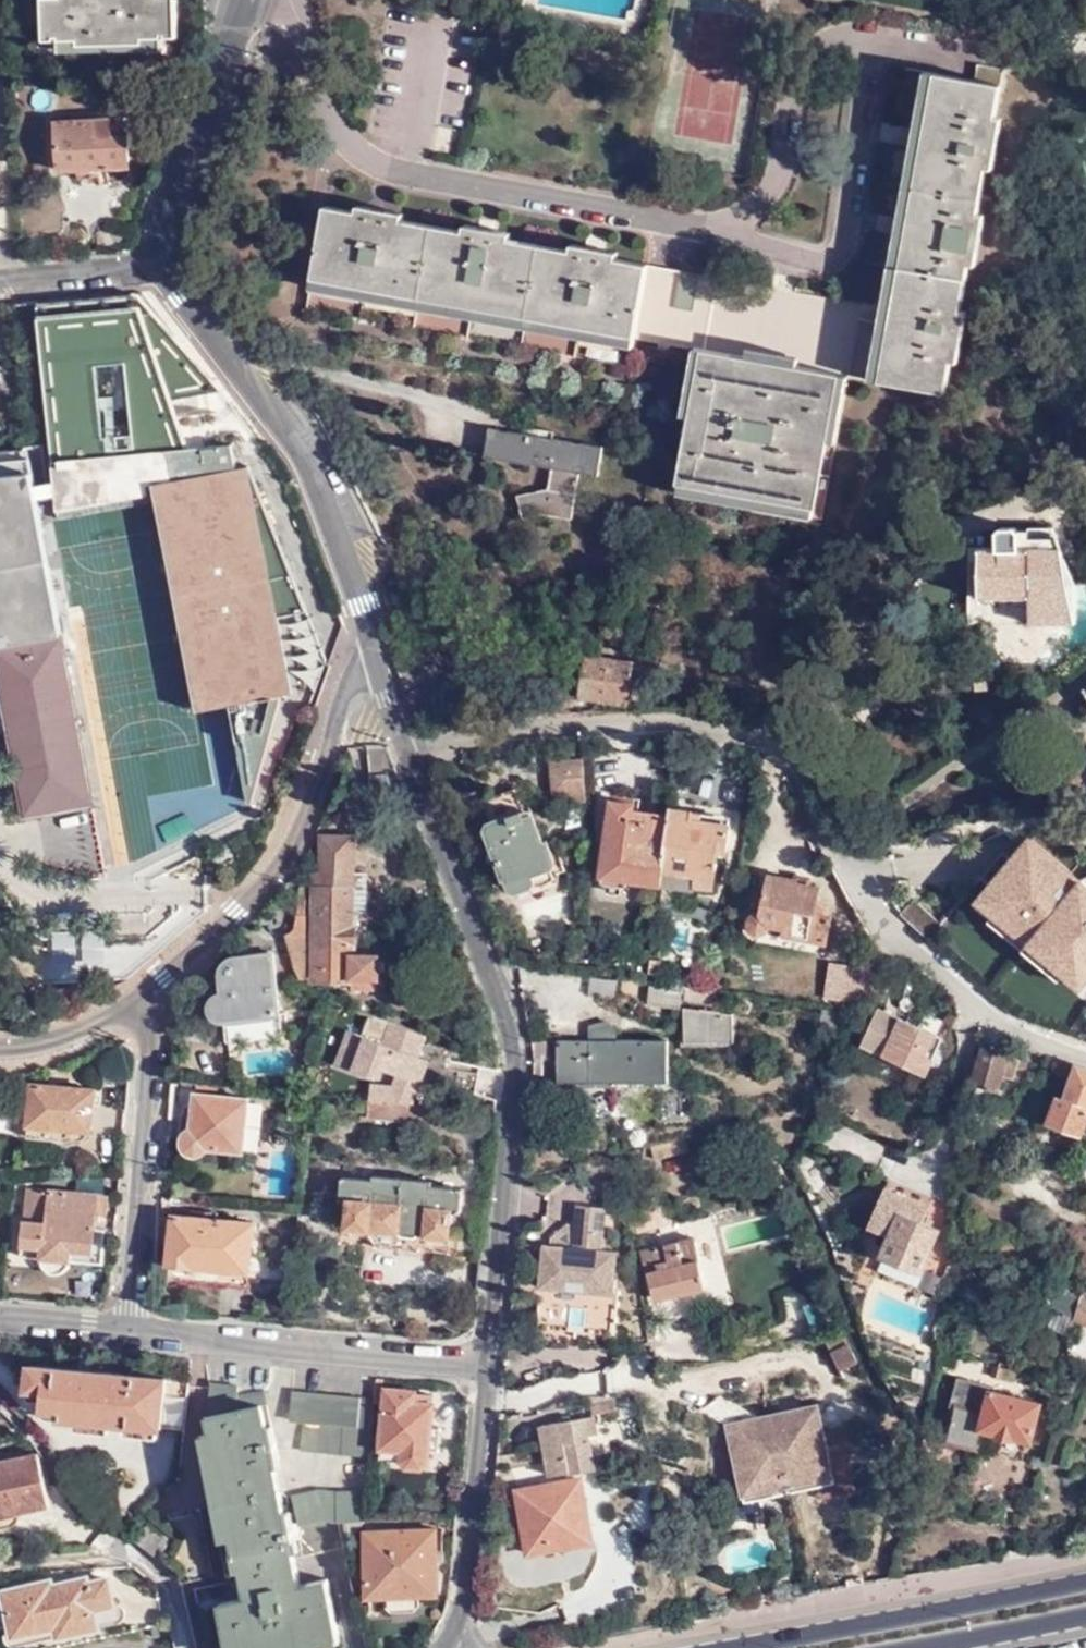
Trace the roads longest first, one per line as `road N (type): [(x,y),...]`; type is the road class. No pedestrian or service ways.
road 1 (residential): [(409,752),(531,728),(647,720),(712,728),(785,750),(820,791),(868,901),(897,942),(971,1007),(1085,1056)]
road 2 (residential): [(409,752),(513,1053),(489,1369)]
road 3 (residential): [(151,263),(300,443),(377,651)]
road 4 (residential): [(138,997),(237,916),(289,849),(343,676),(377,651)]
road 5 (residential): [(489,1369),(127,1330)]
road 6 (secondary): [(1085,1584),(742,1647)]
road 7 (residential): [(138,997),(153,1024),(127,1330)]
road 8 (residential): [(489,1369),(470,1554),(442,1647)]
road 9 (residential): [(245,0),(182,205),(151,263)]
road 10 (secondary): [(926,1647),(1085,1616)]
road 11 (residential): [(0,281),(151,263)]
road 12 (residential): [(0,1051),(57,1044),(138,997)]
road 13 (residential): [(127,1330),(0,1319)]

